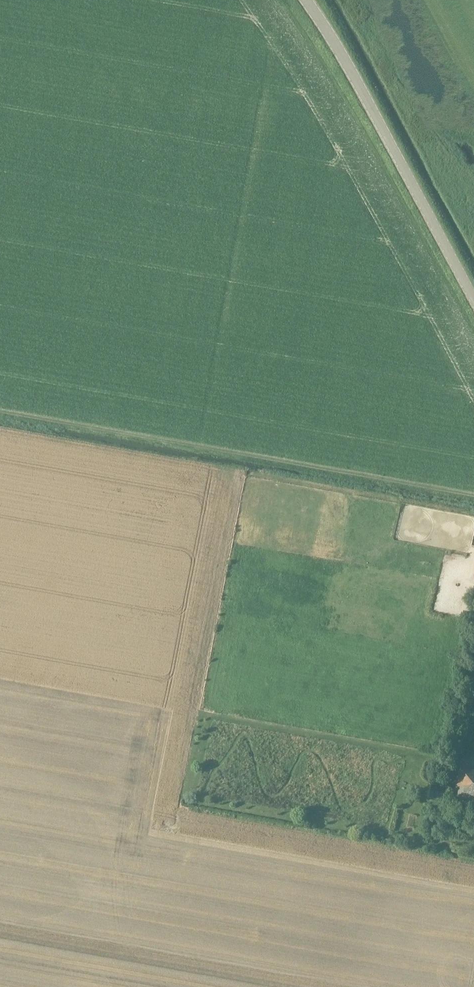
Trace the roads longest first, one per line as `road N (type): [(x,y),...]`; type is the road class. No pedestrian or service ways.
road 1 (tertiary): [(473,301),(306,0)]

